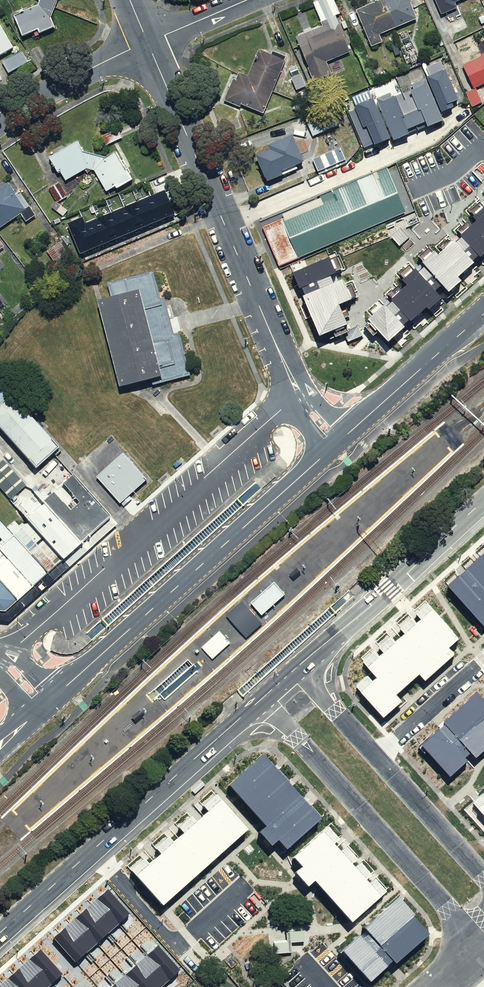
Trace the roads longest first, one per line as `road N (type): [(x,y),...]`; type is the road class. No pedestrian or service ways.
road 1 (unclassified): [(337,443),(299,393),(148,42)]
road 2 (tertiary): [(46,706),(337,443)]
road 3 (secondary): [(262,700),(0,934)]
road 4 (residential): [(478,944),(262,700)]
road 5 (secondary): [(483,501),(298,667)]
road 6 (tertiary): [(337,443),(483,314)]
road 7 (residential): [(0,127),(148,42)]
road 8 (residential): [(377,756),(483,876)]
road 9 (residential): [(483,662),(377,756)]

